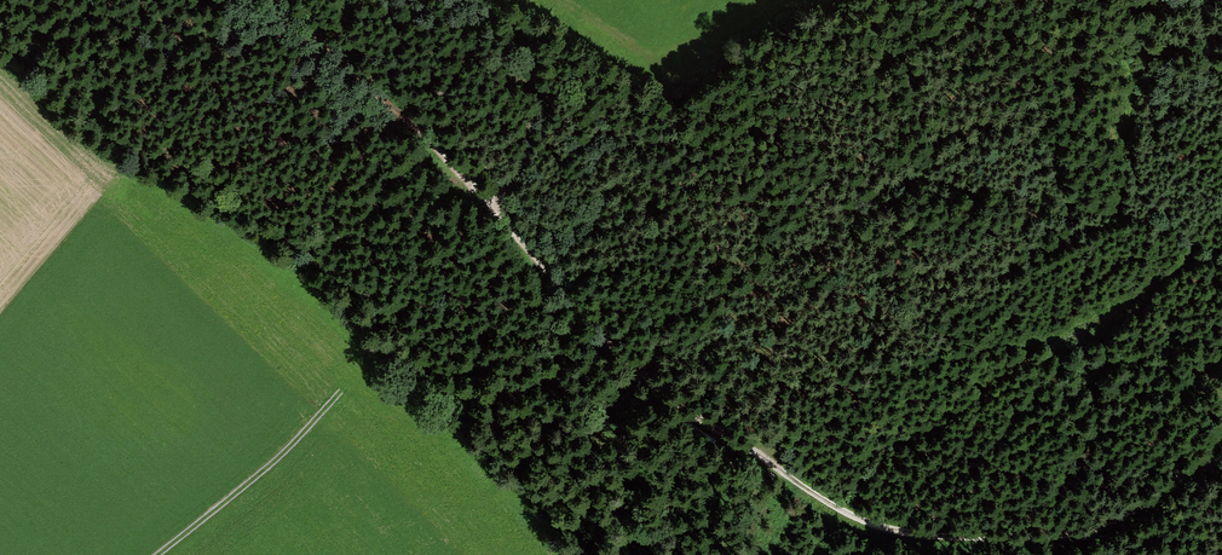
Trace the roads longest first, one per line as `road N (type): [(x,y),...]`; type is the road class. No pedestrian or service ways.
road 1 (track): [(284,0),(516,227),(663,389),(858,519),(925,535),(1083,529),(1151,496),(1221,431)]
road 2 (track): [(761,459),(802,405),(846,374),(1059,332),(1127,302)]
road 3 (track): [(556,272),(561,339),(637,500),(634,554)]
road 4 (track): [(342,393),(289,451),(161,554)]

